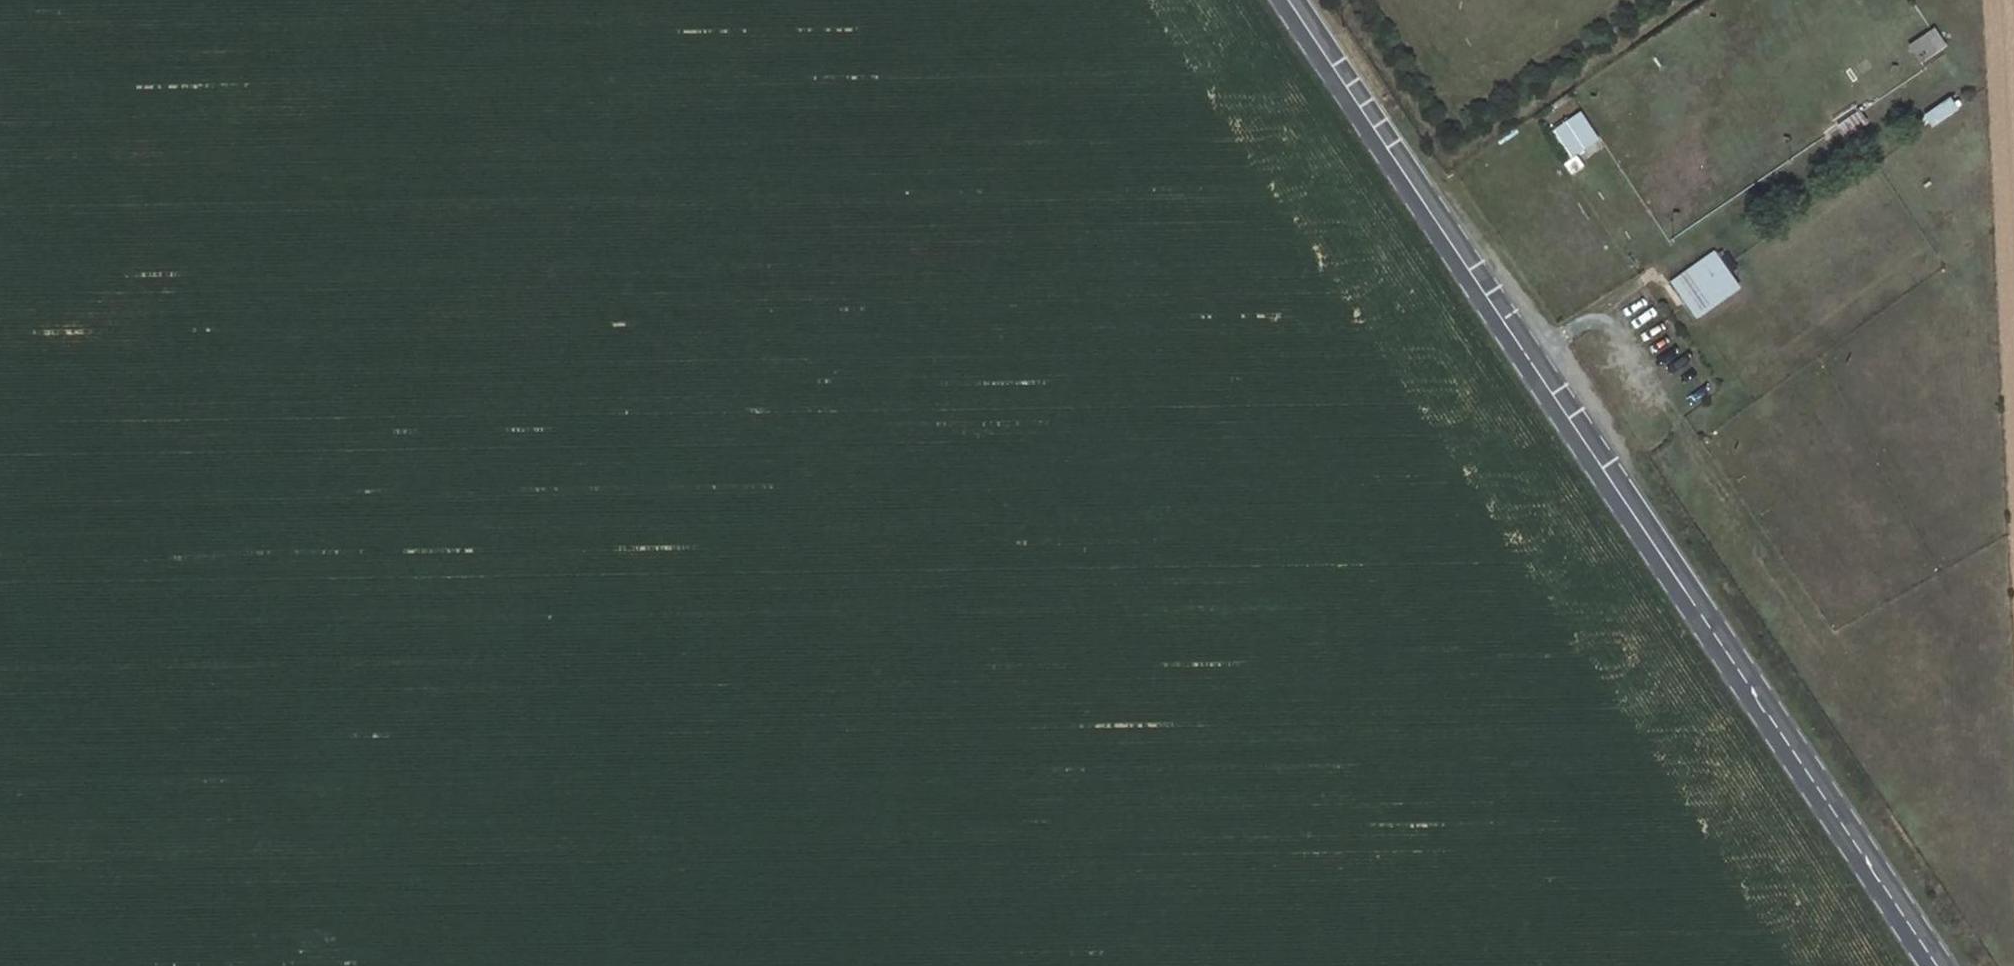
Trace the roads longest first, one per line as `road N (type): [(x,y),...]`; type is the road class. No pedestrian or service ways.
road 1 (tertiary): [(1933,965),(1289,0)]

